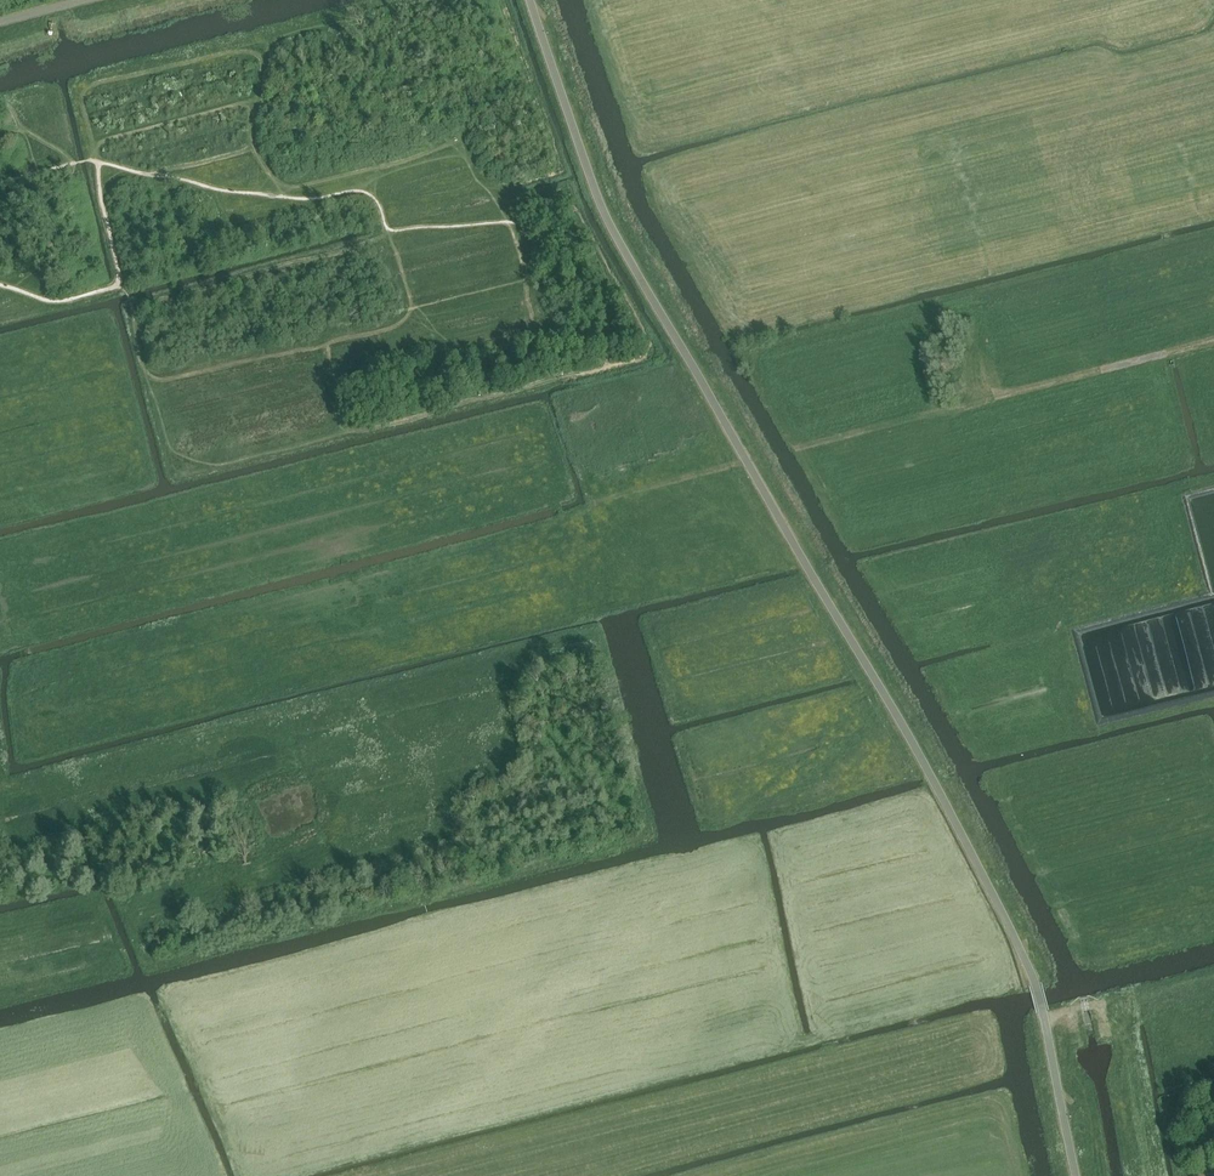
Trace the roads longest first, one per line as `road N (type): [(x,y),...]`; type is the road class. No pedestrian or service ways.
road 1 (track): [(1213,341),(995,396)]

